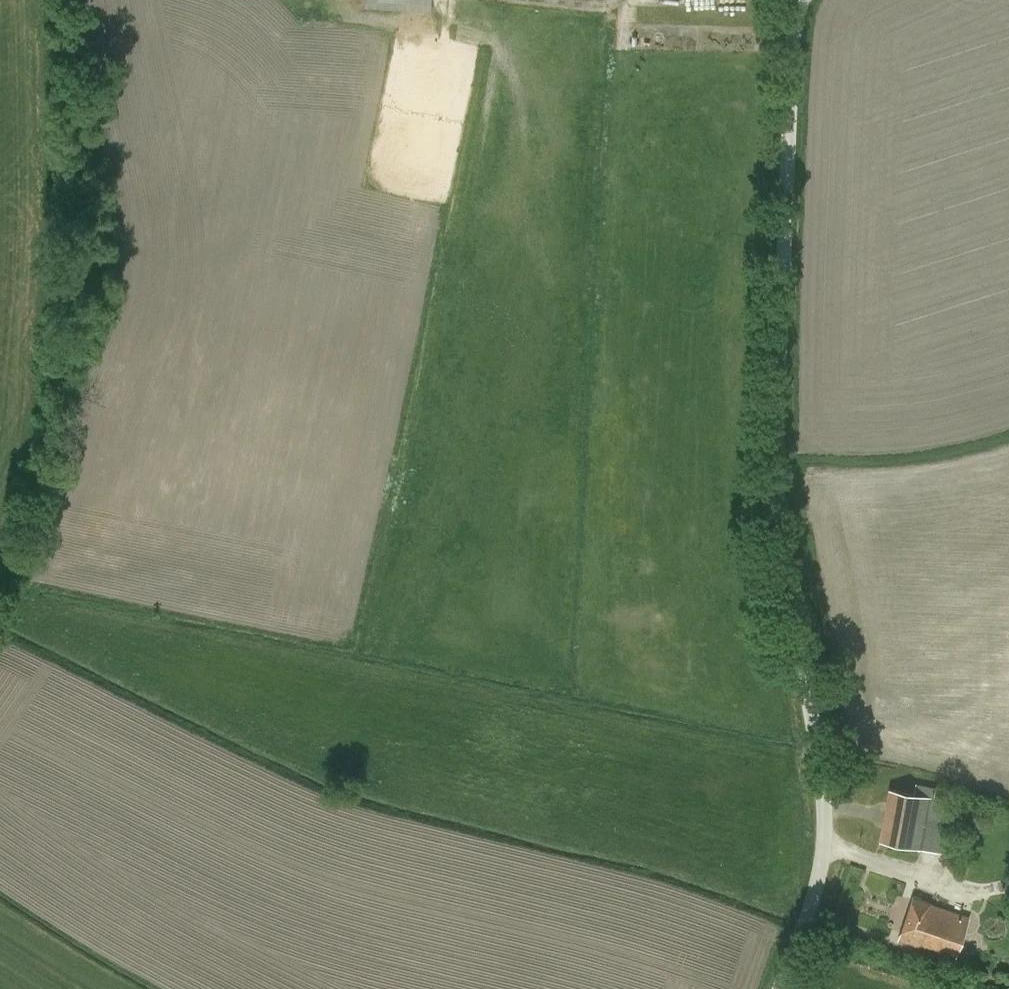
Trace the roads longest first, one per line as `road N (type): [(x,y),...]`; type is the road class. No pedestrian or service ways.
road 1 (unclassified): [(778,988),(824,846),(823,768),(782,520),(798,0)]

